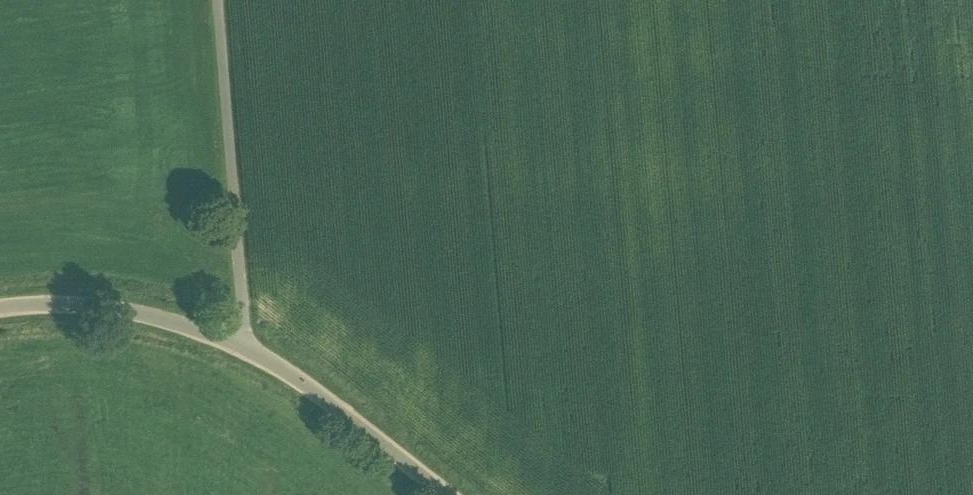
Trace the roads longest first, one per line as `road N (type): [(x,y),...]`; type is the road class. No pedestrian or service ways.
road 1 (unclassified): [(0,315),(103,312),(190,331),(259,361),(332,407),(444,494)]

